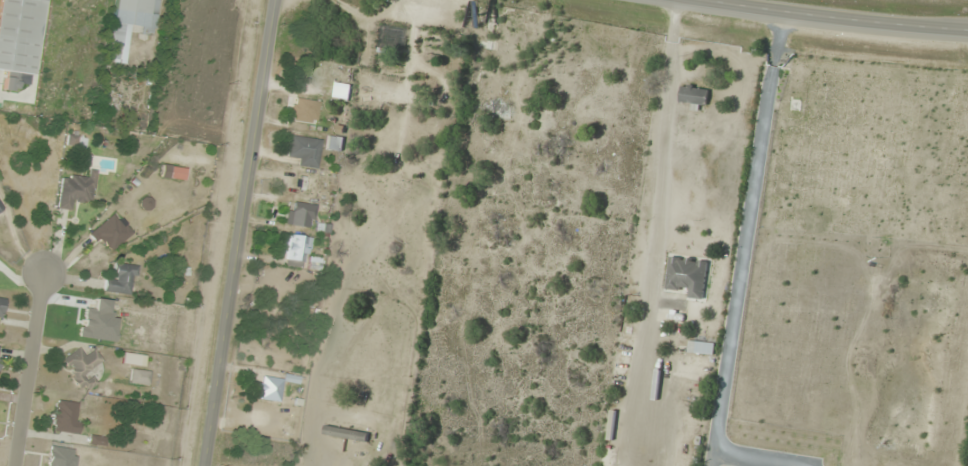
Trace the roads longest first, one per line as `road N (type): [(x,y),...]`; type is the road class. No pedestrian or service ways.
road 1 (tertiary): [(205,465),(276,0)]
road 2 (primary): [(691,0),(967,33)]
road 3 (residential): [(14,465),(43,274)]

